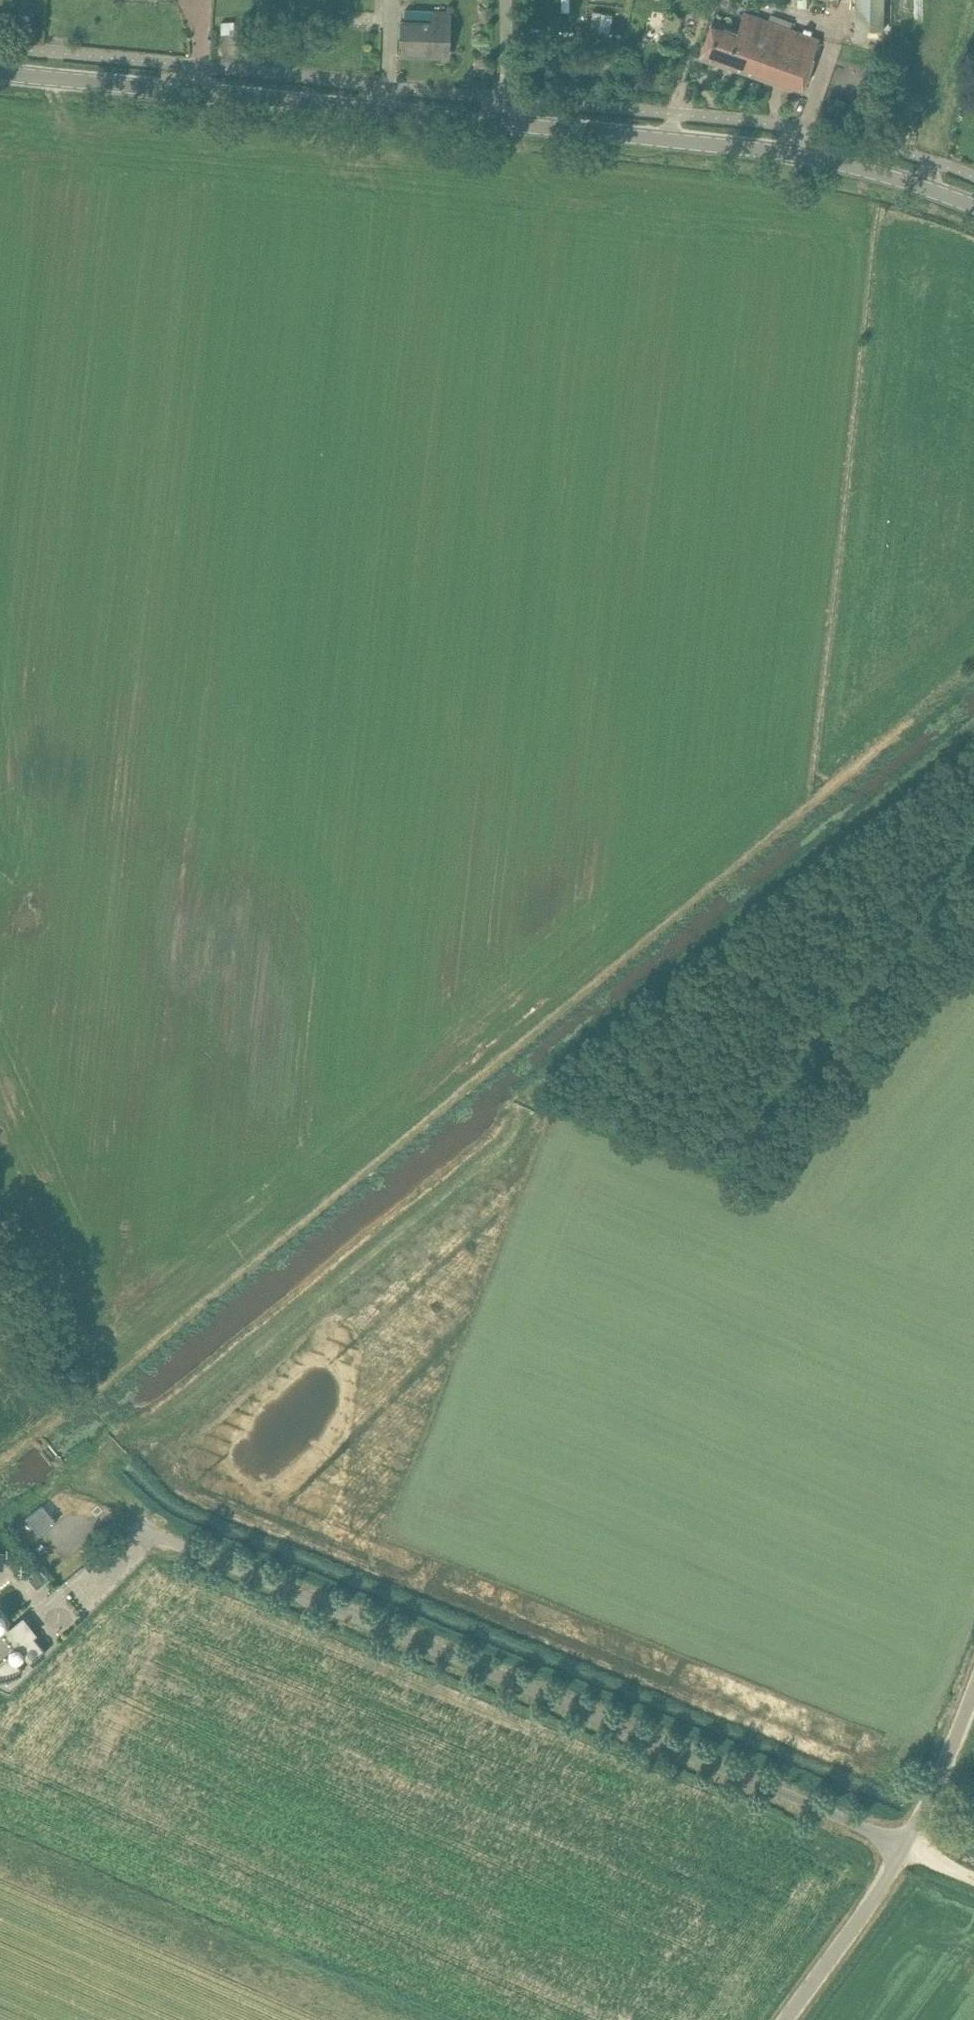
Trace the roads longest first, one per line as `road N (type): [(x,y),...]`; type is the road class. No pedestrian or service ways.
road 1 (unclassified): [(190,1545),(906,1846)]
road 2 (tertiary): [(506,122),(0,72)]
road 3 (tertiary): [(973,206),(789,154),(506,122)]
road 4 (unclassified): [(787,2019),(906,1846)]
road 5 (unclassified): [(906,1846),(973,1688)]
road 6 (unclassified): [(506,122),(504,0)]

